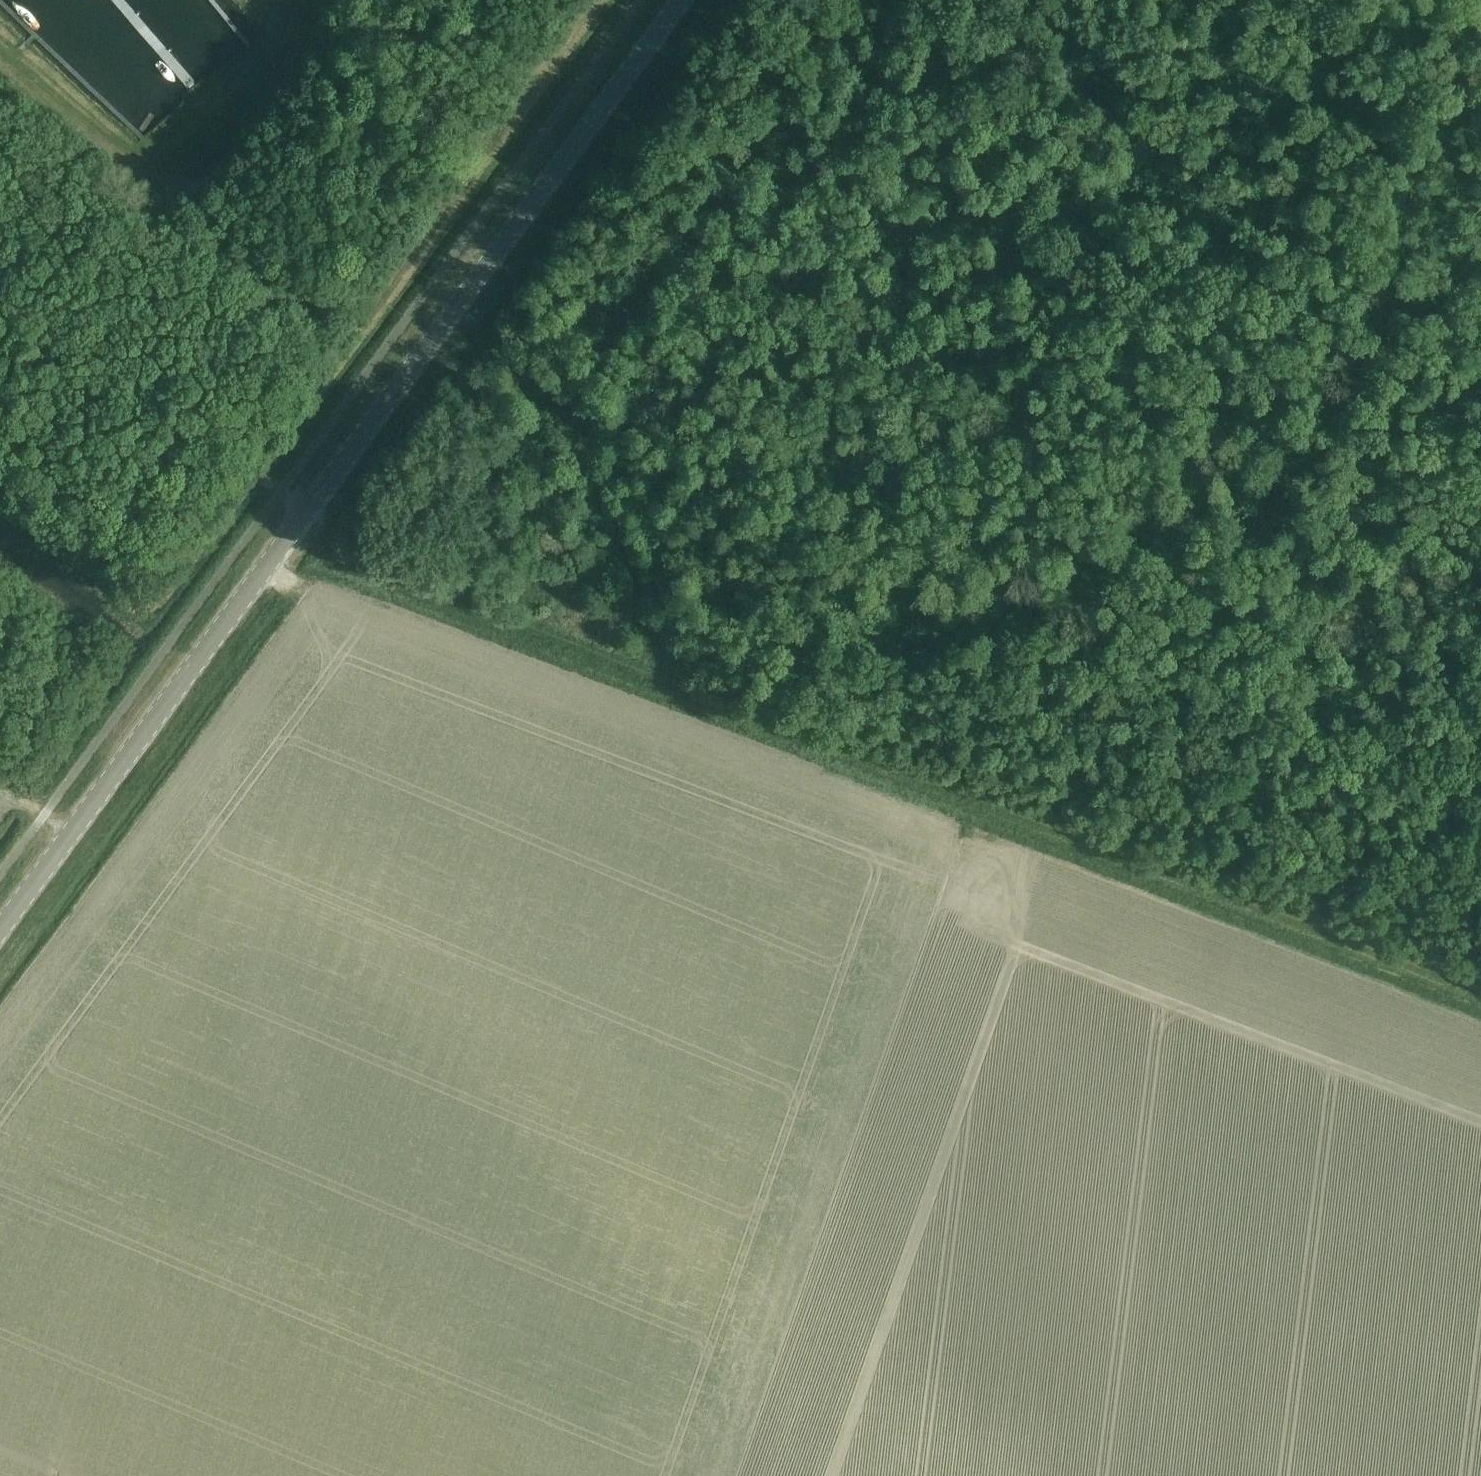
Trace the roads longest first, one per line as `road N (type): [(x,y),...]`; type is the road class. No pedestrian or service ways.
road 1 (tertiary): [(0,924),(677,0)]

